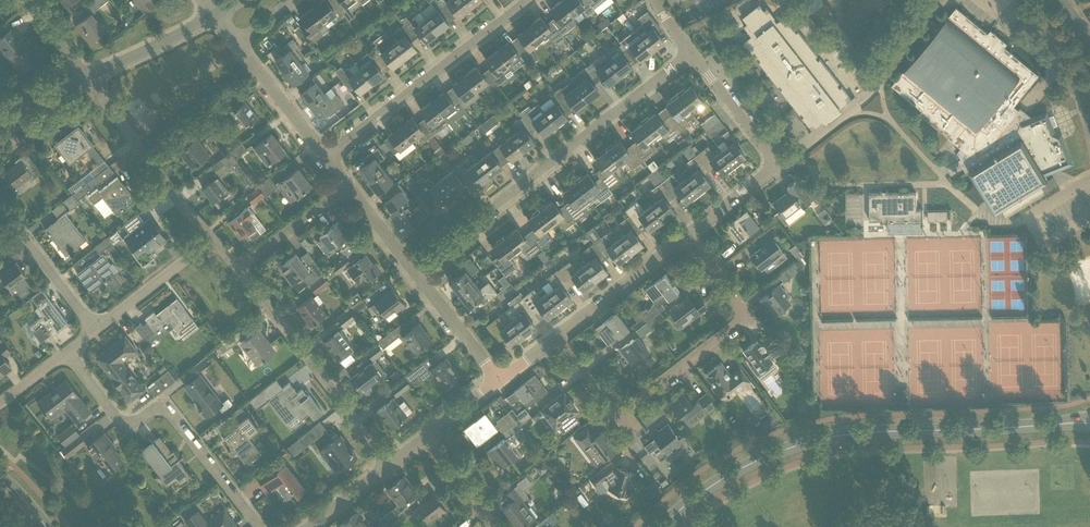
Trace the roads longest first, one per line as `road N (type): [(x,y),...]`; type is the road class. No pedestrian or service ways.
road 1 (tertiary): [(1071,422),(825,437),(731,473),(660,526)]
road 2 (residential): [(410,269),(690,57)]
road 3 (residential): [(556,339),(620,409),(735,329),(738,307),(686,238)]
road 4 (residential): [(255,526),(169,411),(136,421),(115,415),(69,352)]
road 5 (residential): [(324,155),(530,0)]
road 6 (residential): [(686,238),(775,166),(690,57)]
road 7 (residential): [(390,464),(237,269)]
road 8 (residential): [(212,242),(90,78)]
road 9 (residential): [(556,339),(686,238)]
road 10 (residential): [(498,387),(410,269)]
road 11 (residential): [(96,327),(212,242)]
road 12 (residential): [(324,155),(235,43)]
road 13 (residential): [(237,269),(350,188)]
road 14 (residential): [(96,327),(20,238),(0,247)]
road 15 (unclassified): [(90,78),(216,20)]

